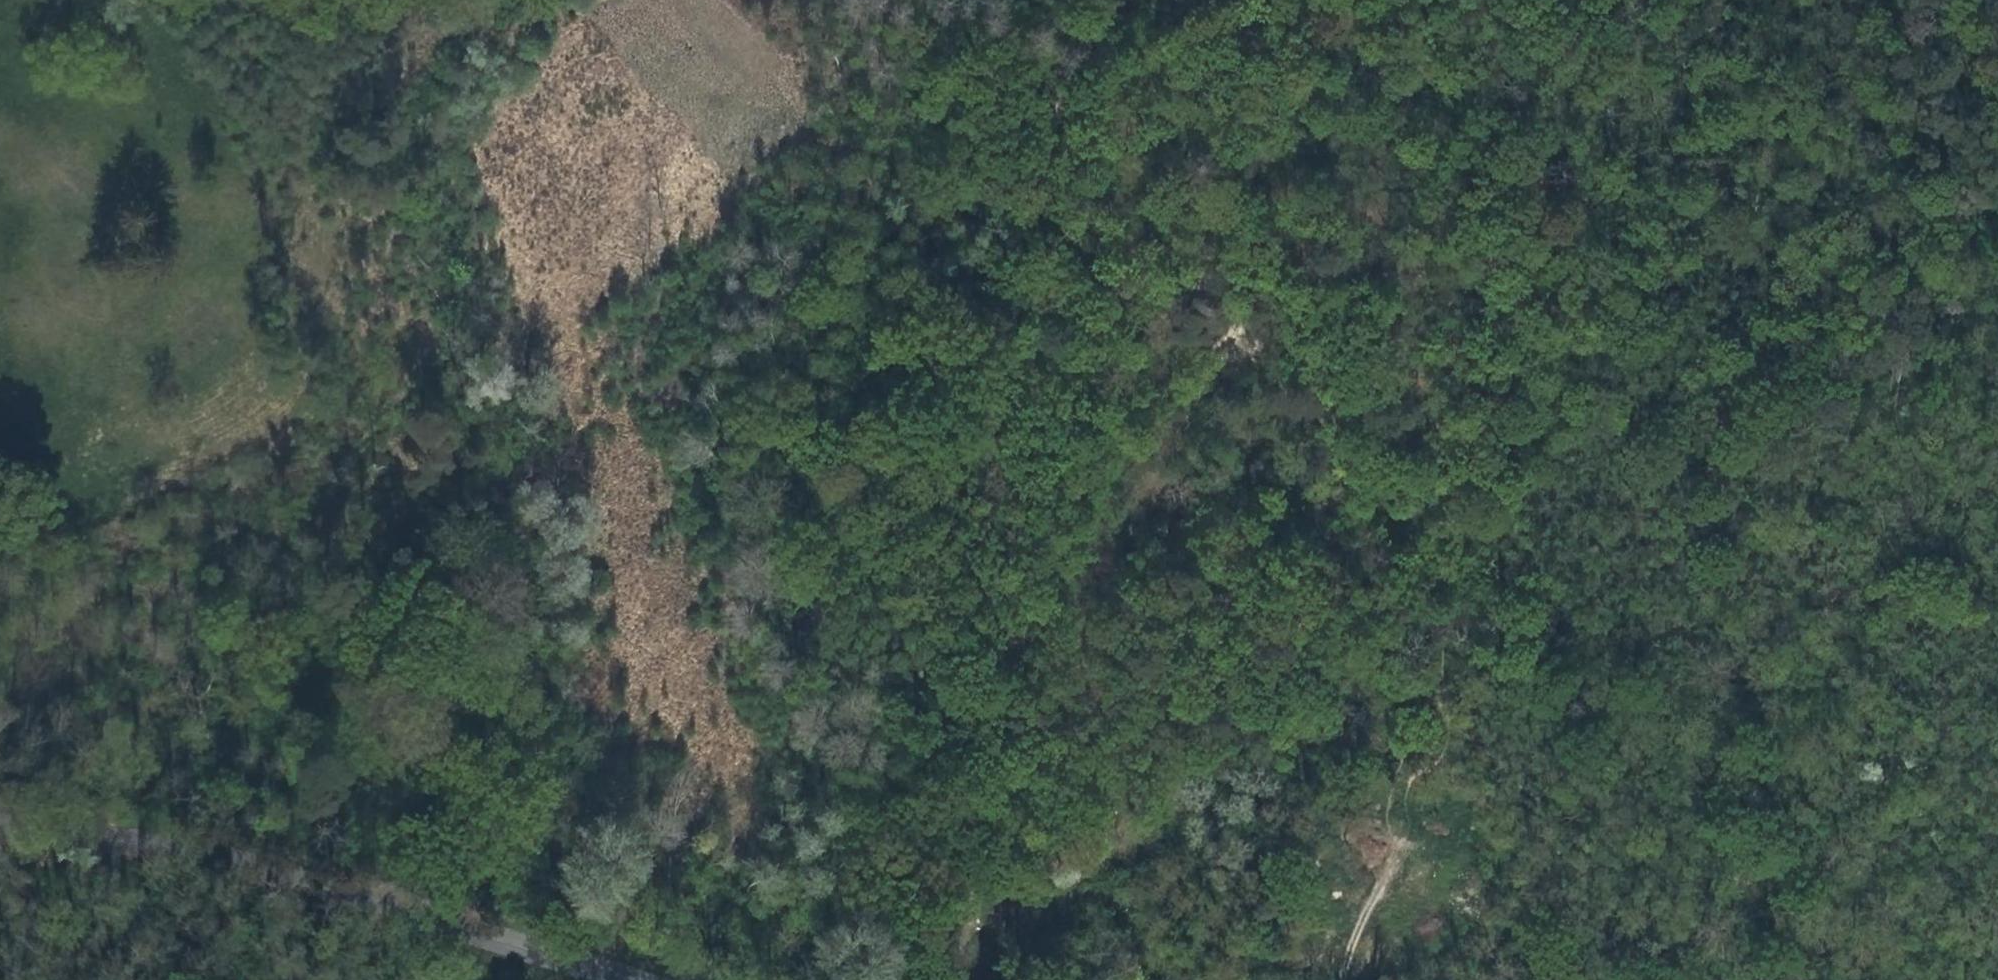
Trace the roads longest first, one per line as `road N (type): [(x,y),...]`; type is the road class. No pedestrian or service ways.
road 1 (tertiary): [(627,979),(268,862),(0,816)]
road 2 (track): [(1346,979),(1346,959),(1398,847)]

